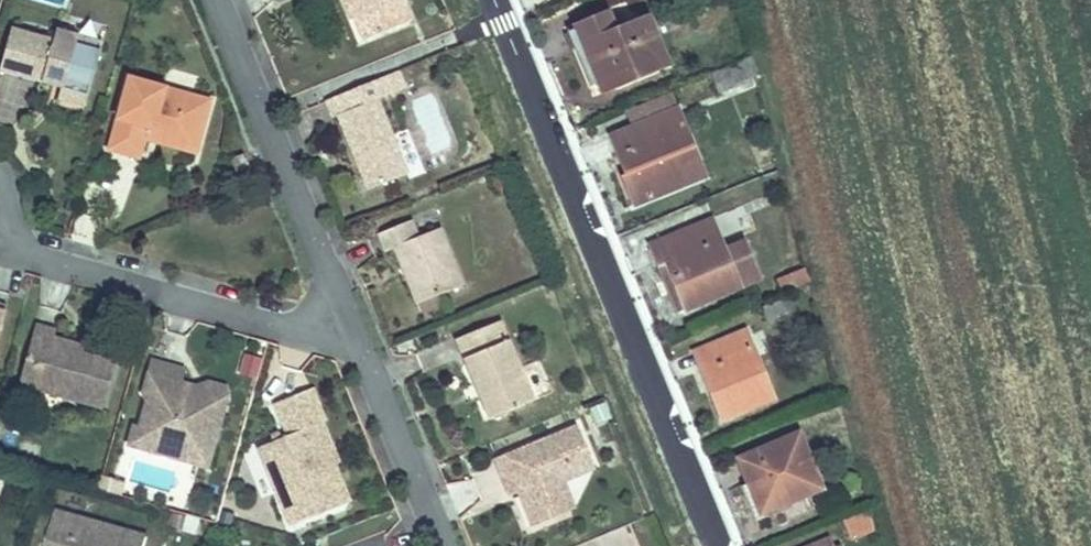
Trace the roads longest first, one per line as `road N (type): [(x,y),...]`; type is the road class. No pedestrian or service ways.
road 1 (unclassified): [(722,545),(496,0)]
road 2 (residential): [(352,334),(288,330),(0,246)]
road 3 (residential): [(352,334),(214,0)]
road 4 (residential): [(448,545),(352,334)]

